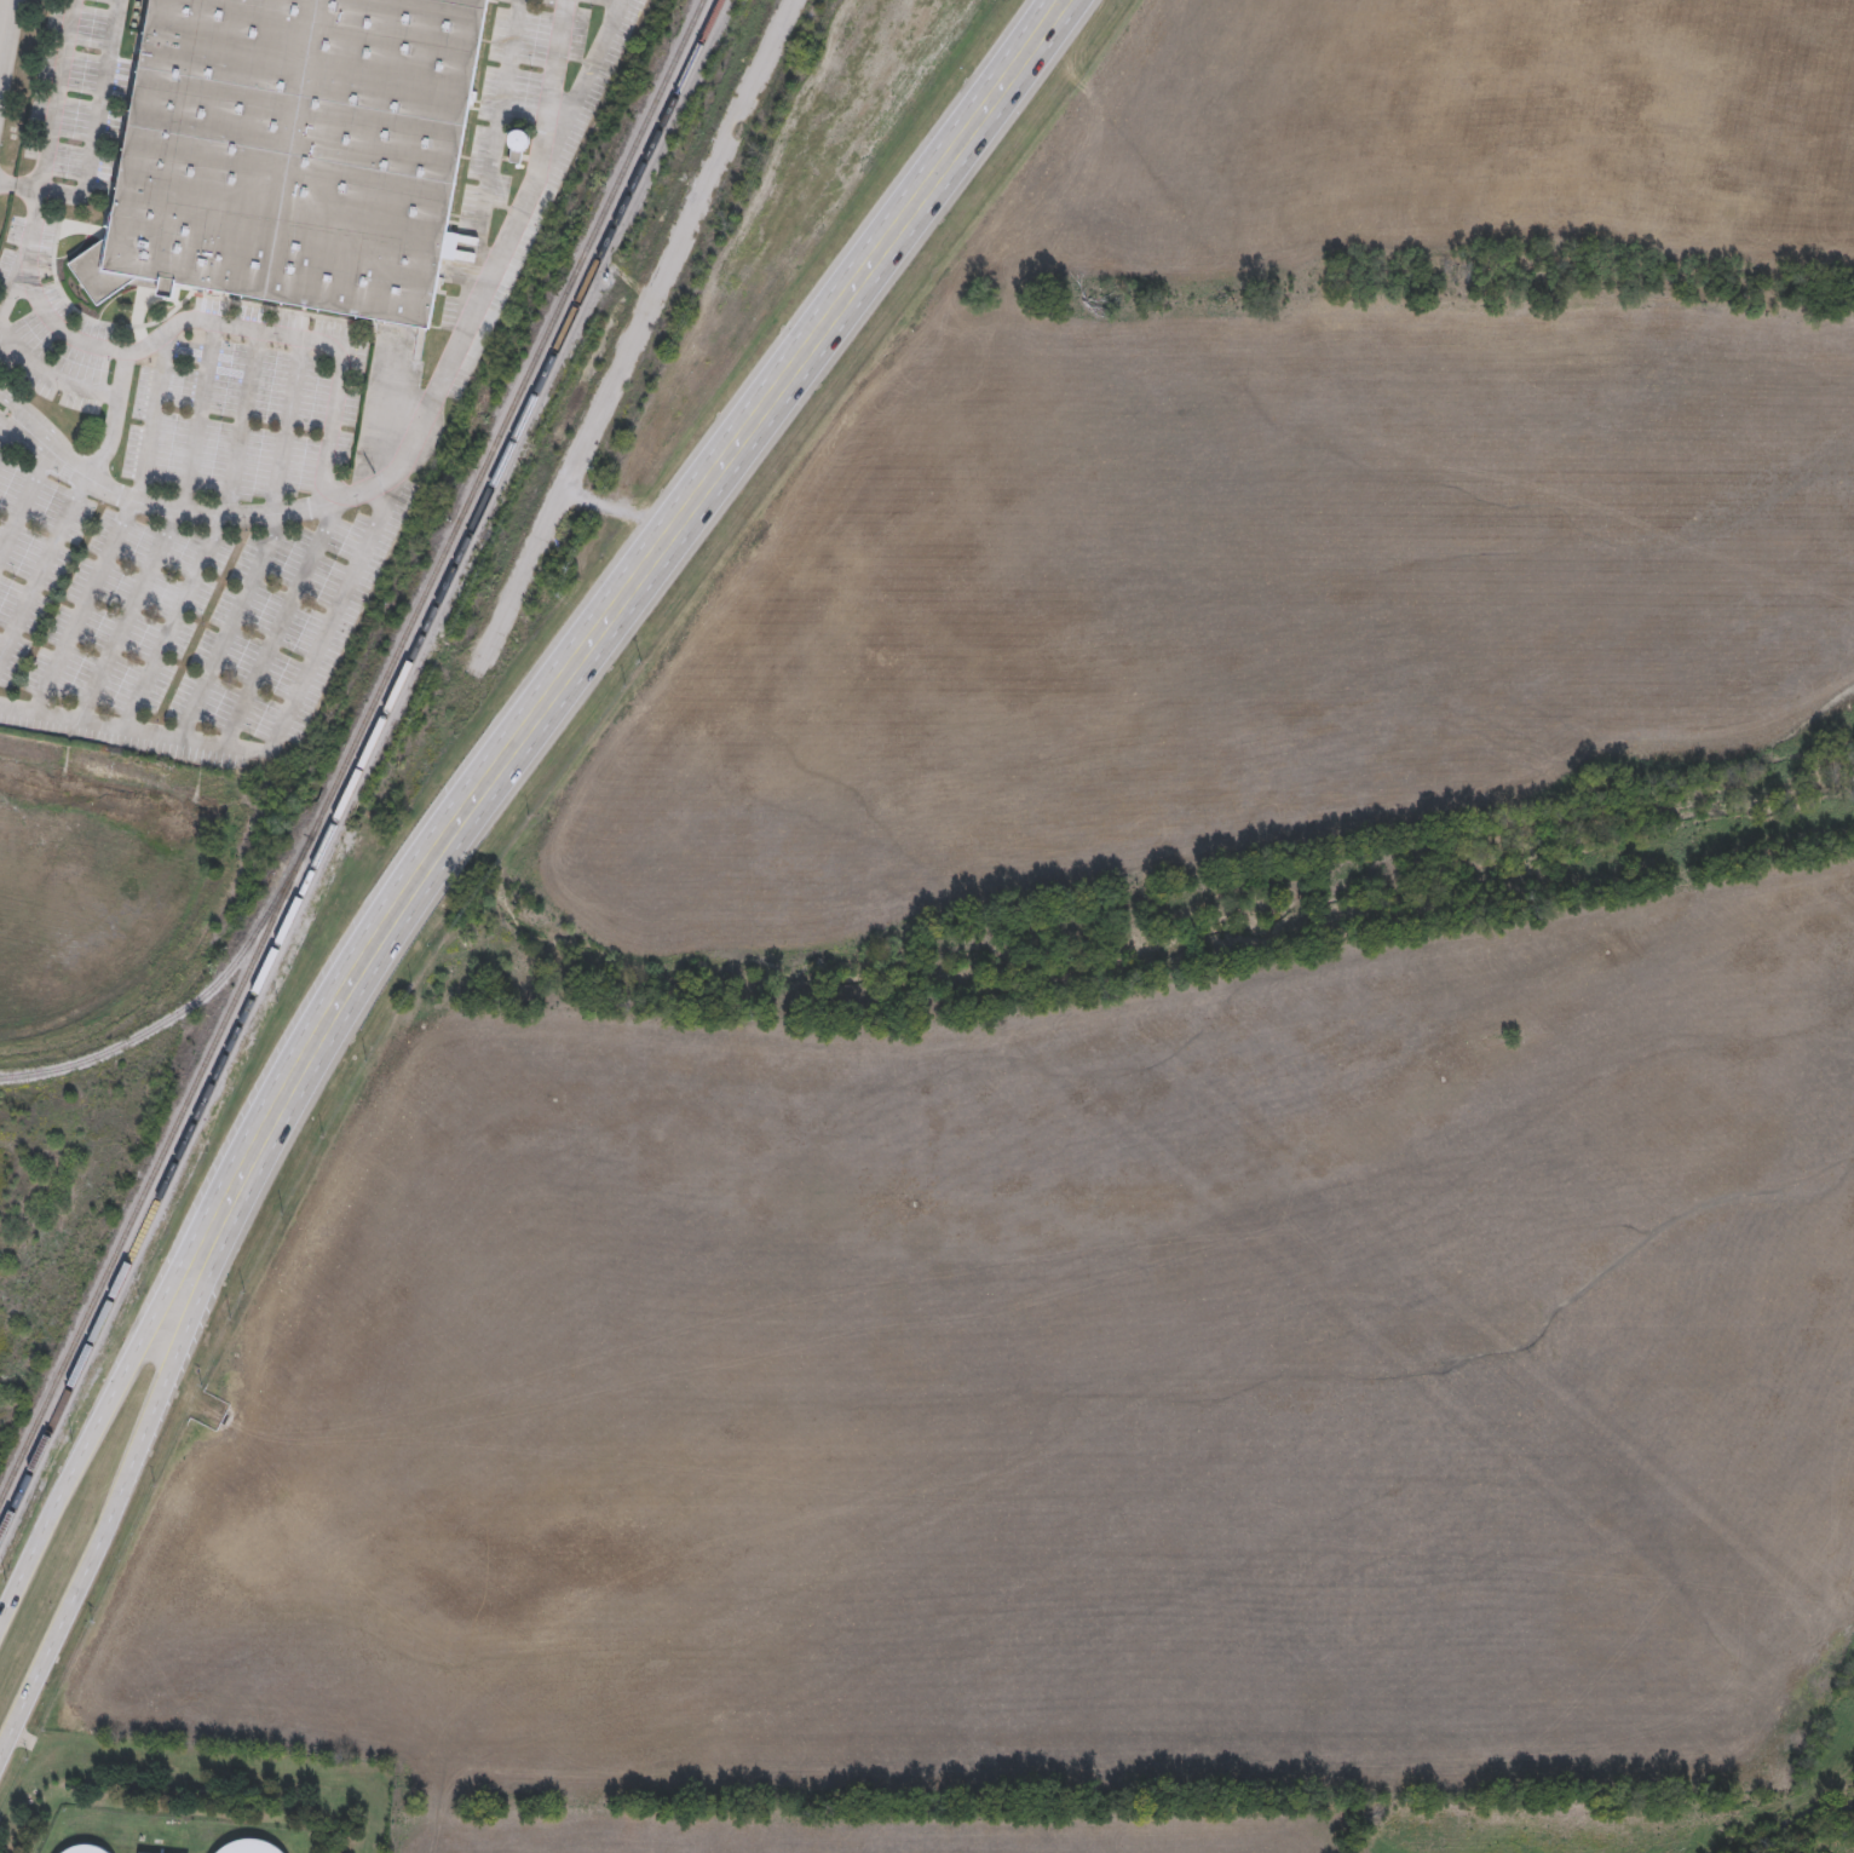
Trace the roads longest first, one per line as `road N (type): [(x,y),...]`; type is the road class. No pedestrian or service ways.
road 1 (primary): [(197,1266),(284,1094),(374,950),(1059,0)]
road 2 (primary): [(0,1763),(169,1377),(197,1266)]
road 3 (primary): [(197,1266),(132,1359),(0,1626)]

